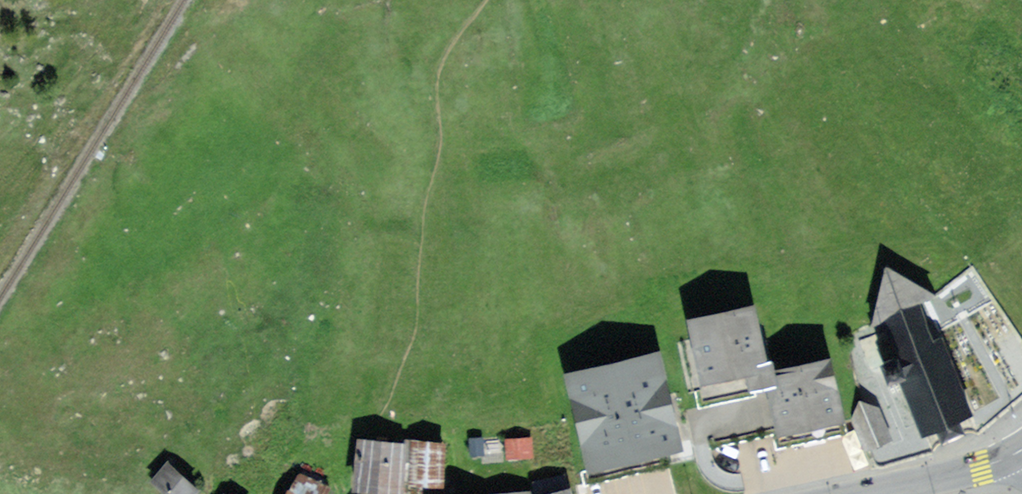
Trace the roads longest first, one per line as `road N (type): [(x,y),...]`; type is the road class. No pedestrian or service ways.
road 1 (primary): [(1021,451),(860,493)]

